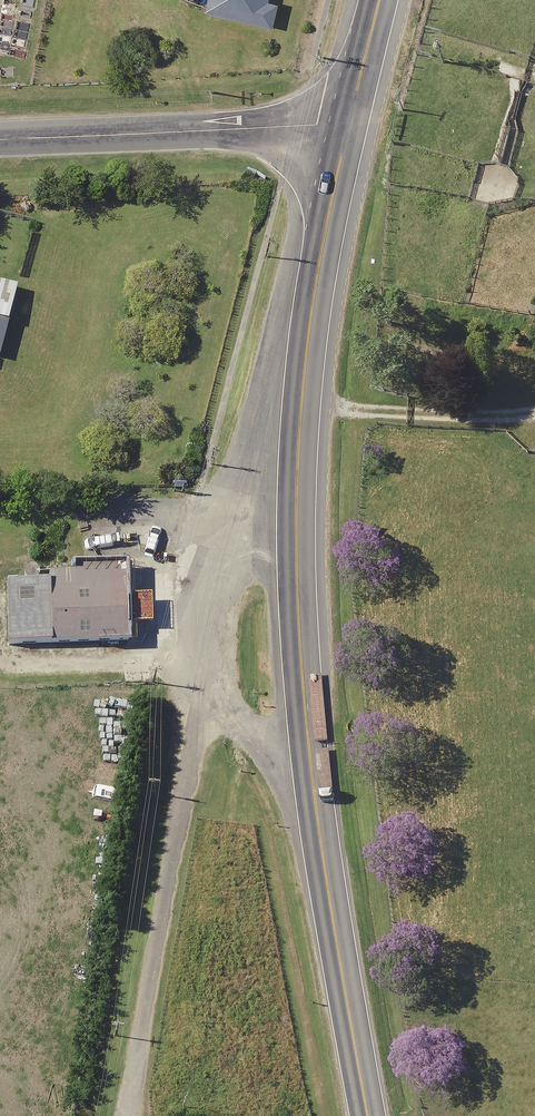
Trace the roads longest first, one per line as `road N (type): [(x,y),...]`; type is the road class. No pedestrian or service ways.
road 1 (unclassified): [(203,659),(167,879),(146,1115)]
road 2 (trunk): [(348,127),(309,329),(295,510)]
road 3 (unclassified): [(348,127),(0,139)]
road 4 (trunk): [(316,802),(371,1115)]
road 5 (trunk): [(295,510),(316,802)]
road 6 (unclassified): [(295,510),(220,528),(203,659)]
road 7 (unclassified): [(316,802),(203,659)]
road 8 (trunk): [(380,0),(348,127)]

